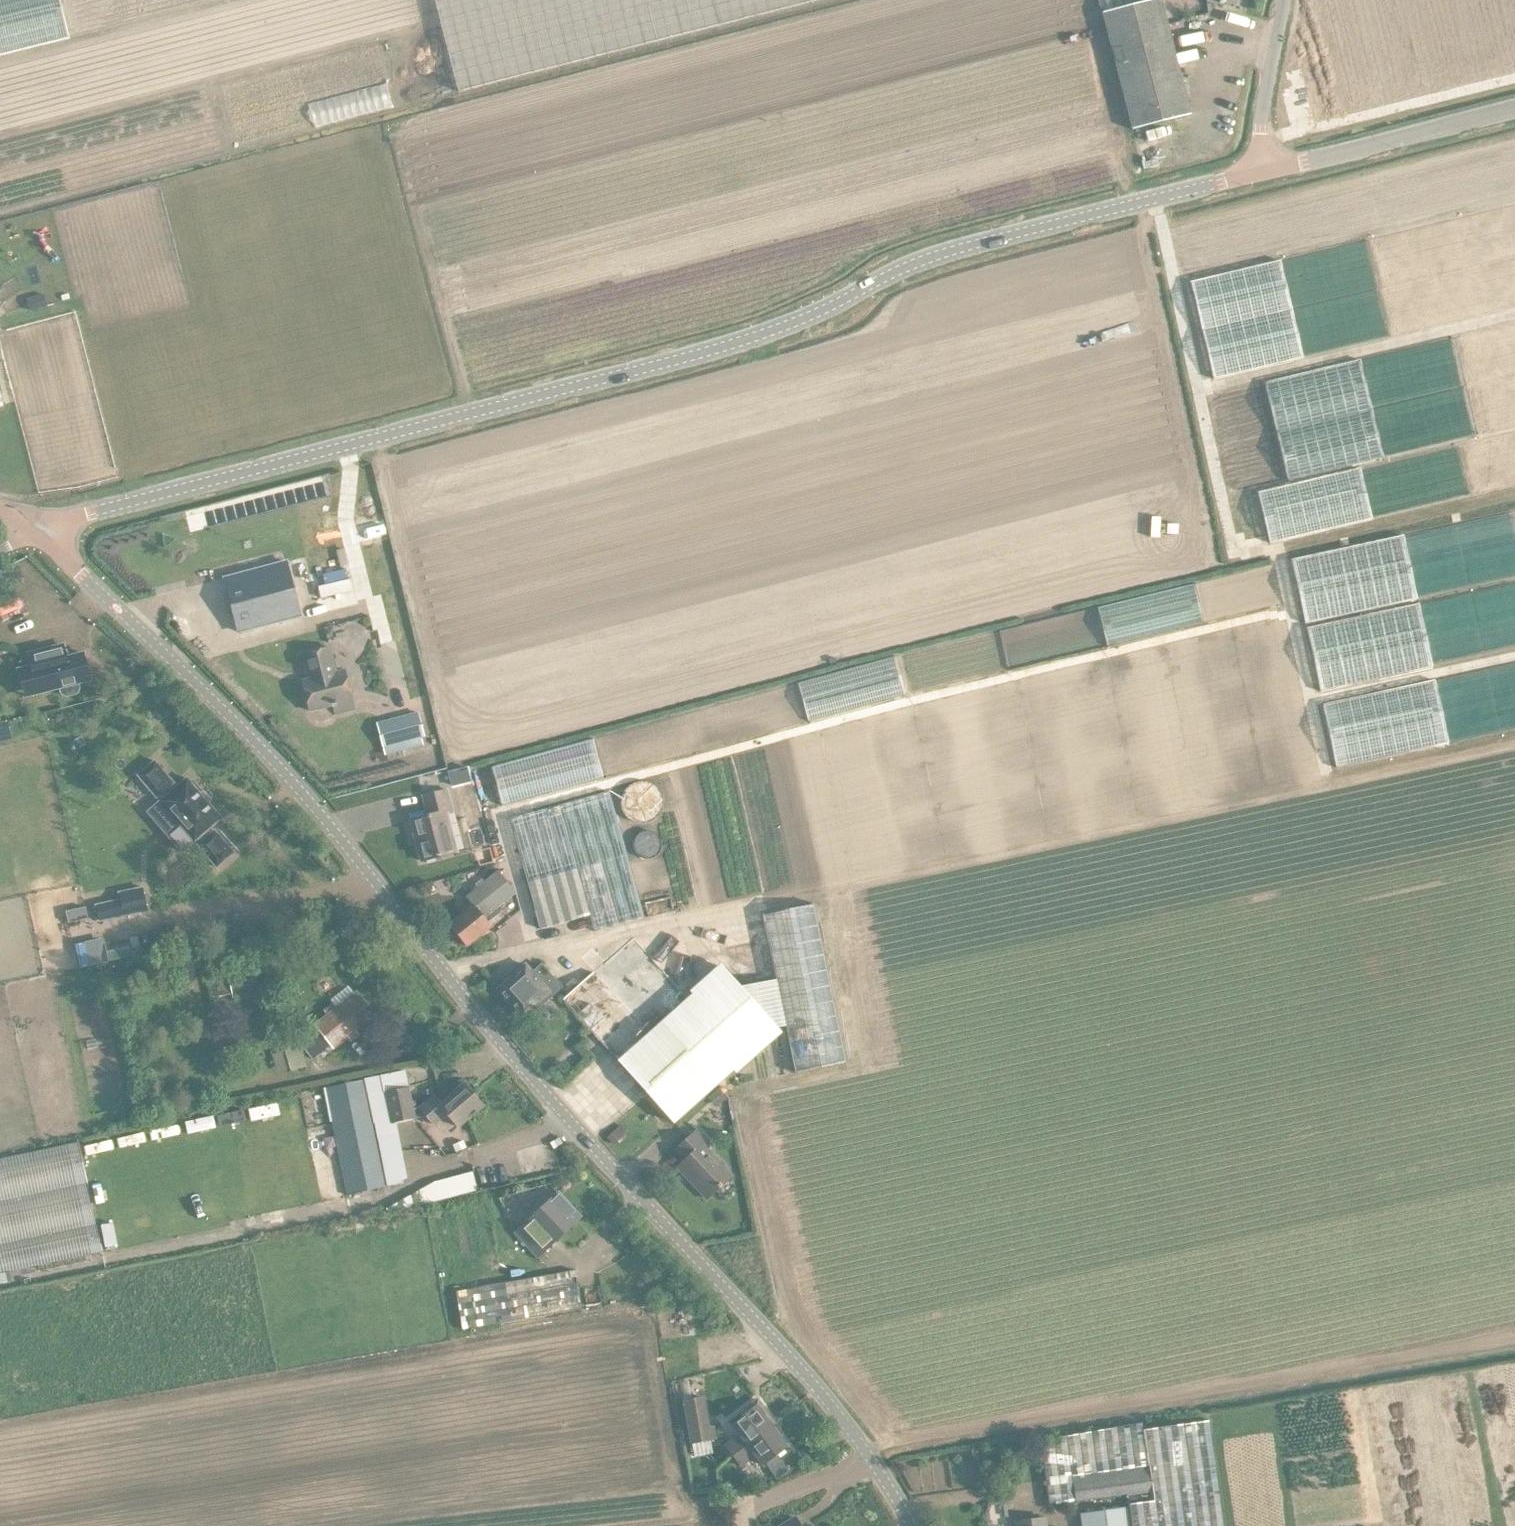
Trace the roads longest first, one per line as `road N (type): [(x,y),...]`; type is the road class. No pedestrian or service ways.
road 1 (unclassified): [(910,1525),(844,1422),(538,1085),(279,763),(42,532)]
road 2 (unclassified): [(42,532),(66,517),(757,334),(925,259),(1260,171)]
road 3 (track): [(449,974),(1514,743)]
road 4 (track): [(867,1457),(1514,1340)]
road 5 (unclassified): [(1260,171),(1514,107)]
road 6 (unclassified): [(1260,171),(1260,120),(1285,0)]

